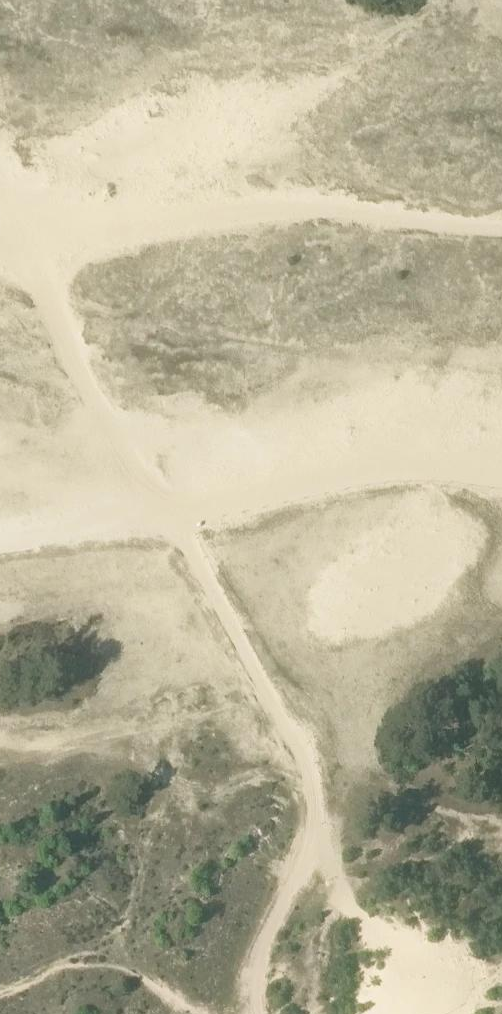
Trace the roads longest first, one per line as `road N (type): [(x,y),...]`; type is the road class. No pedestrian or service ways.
road 1 (track): [(0,173),(122,450),(313,758),(321,815),(315,851),(260,949),(256,1013)]
road 2 (track): [(501,493),(407,476),(177,529),(0,551)]

